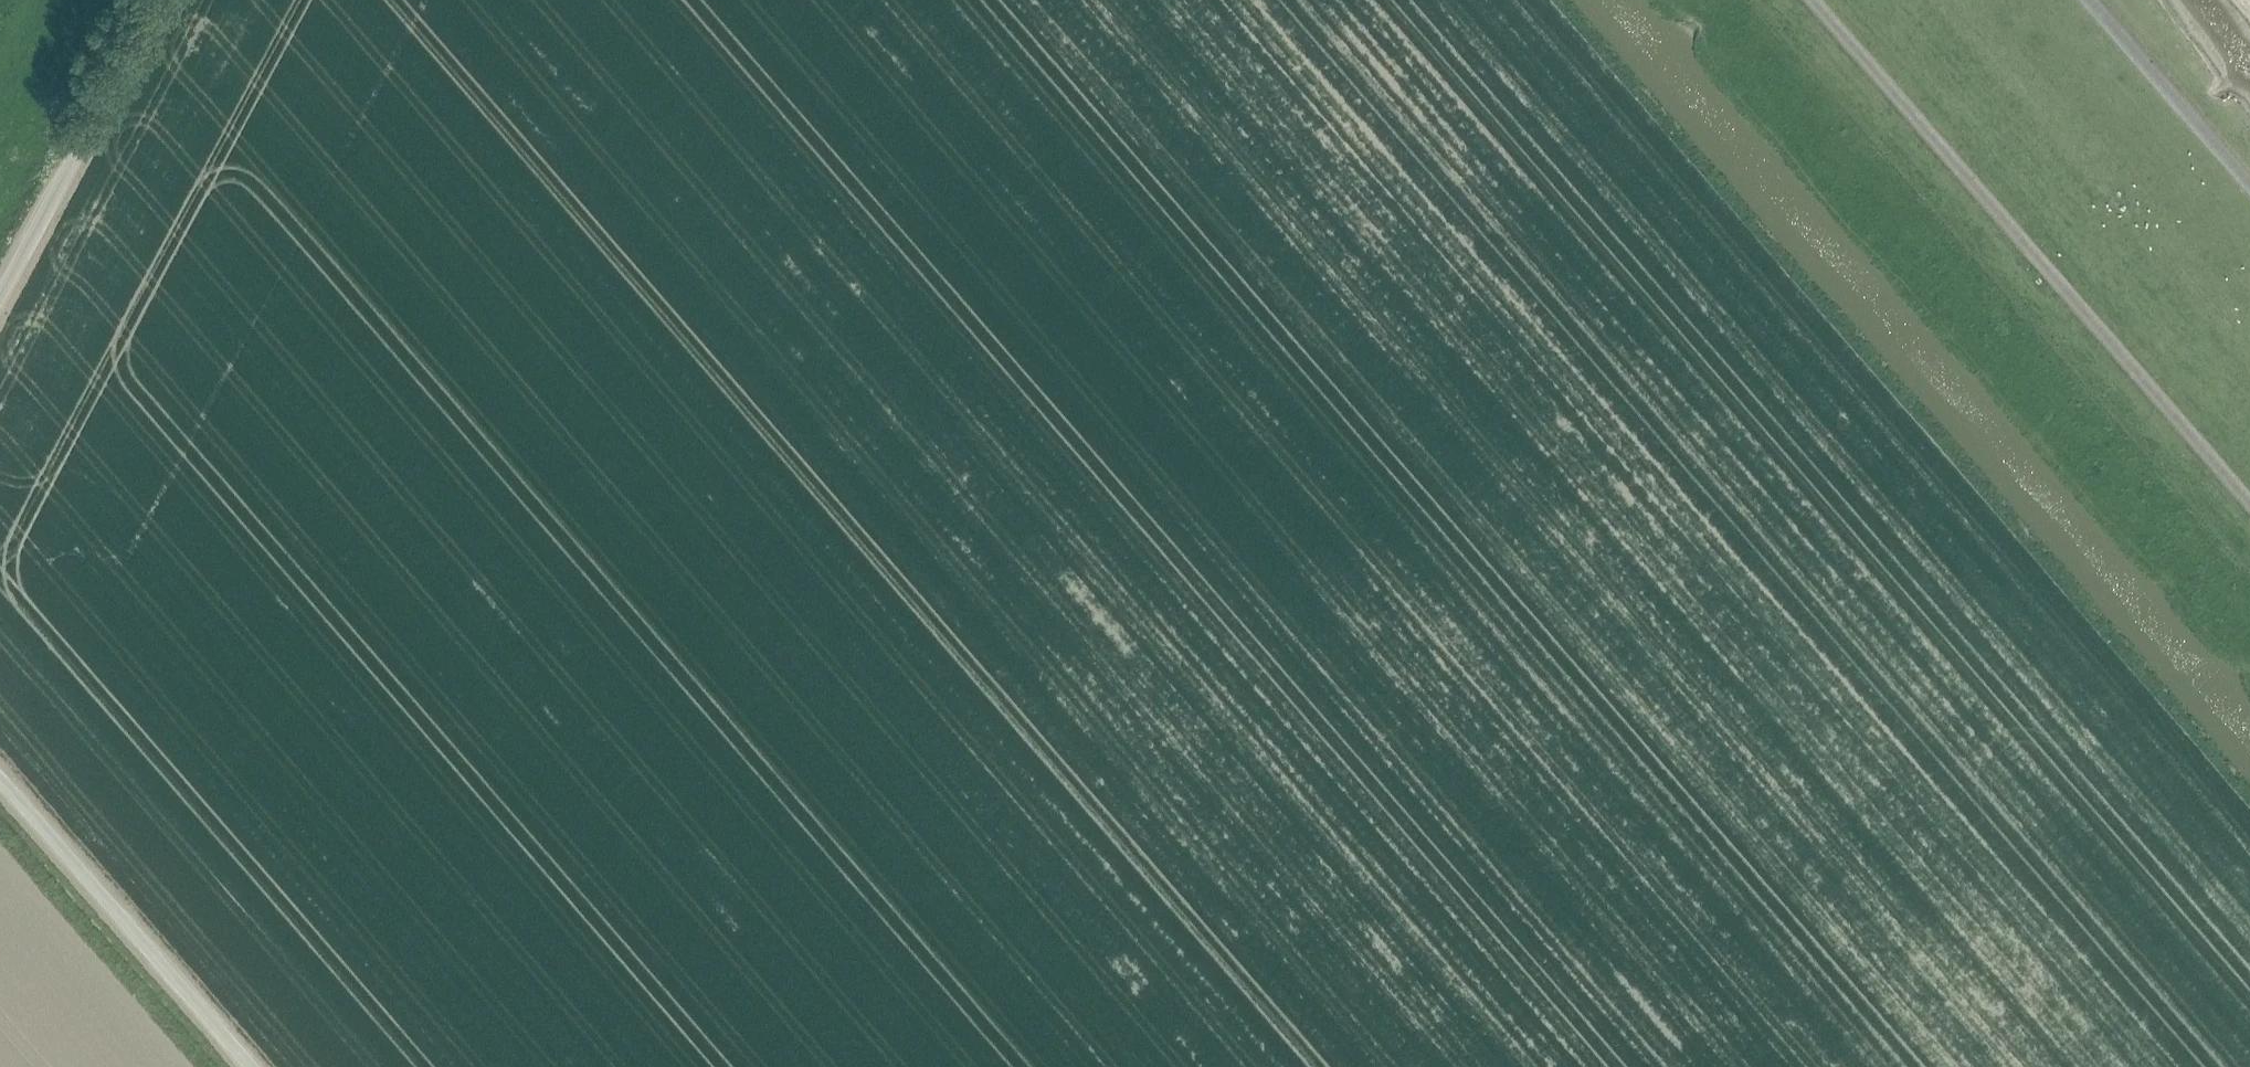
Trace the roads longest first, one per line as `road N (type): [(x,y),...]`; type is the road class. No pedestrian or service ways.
road 1 (unclassified): [(263,1066),(0,762)]
road 2 (unclassified): [(0,293),(157,0)]

